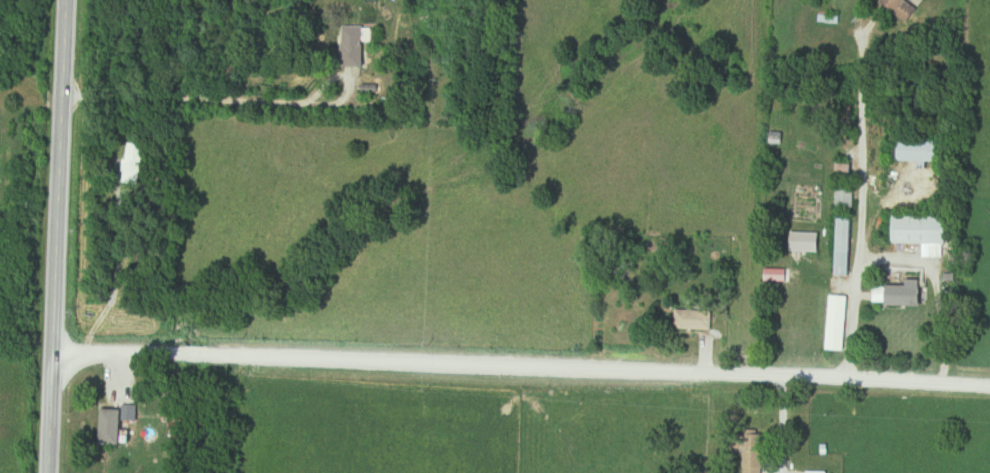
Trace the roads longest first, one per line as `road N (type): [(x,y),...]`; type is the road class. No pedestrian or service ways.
road 1 (residential): [(989,386),(51,352)]
road 2 (primary): [(46,472),(62,0)]

